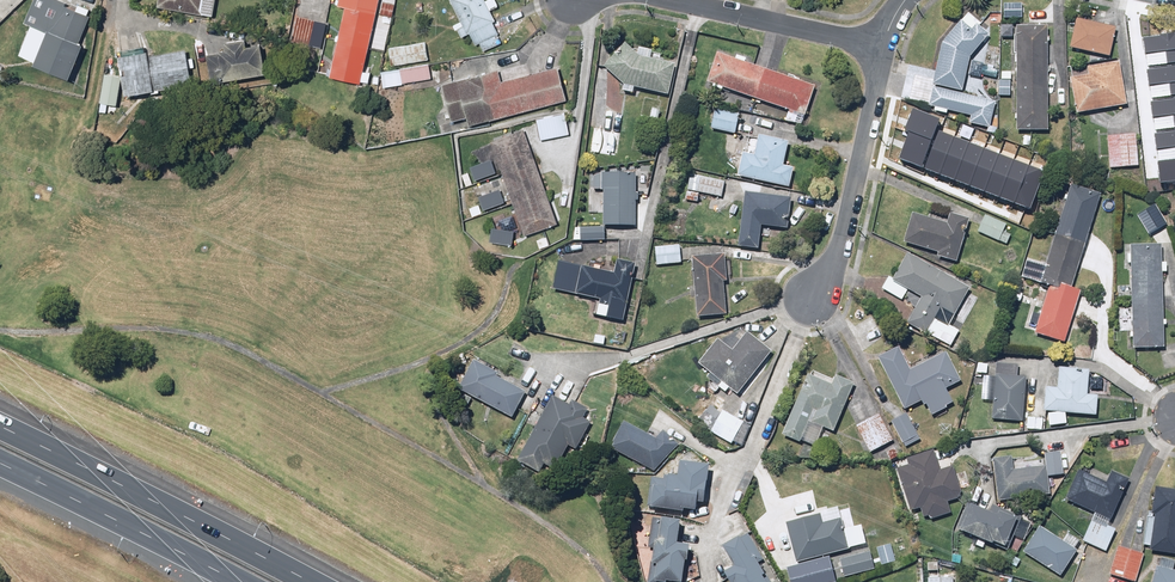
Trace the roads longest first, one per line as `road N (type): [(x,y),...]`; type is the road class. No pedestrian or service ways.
road 1 (primary): [(0,426),(310,581)]
road 2 (primary): [(242,581),(0,463)]
road 3 (residential): [(881,45),(849,216),(833,268),(810,300)]
road 4 (residential): [(881,45),(664,0)]

